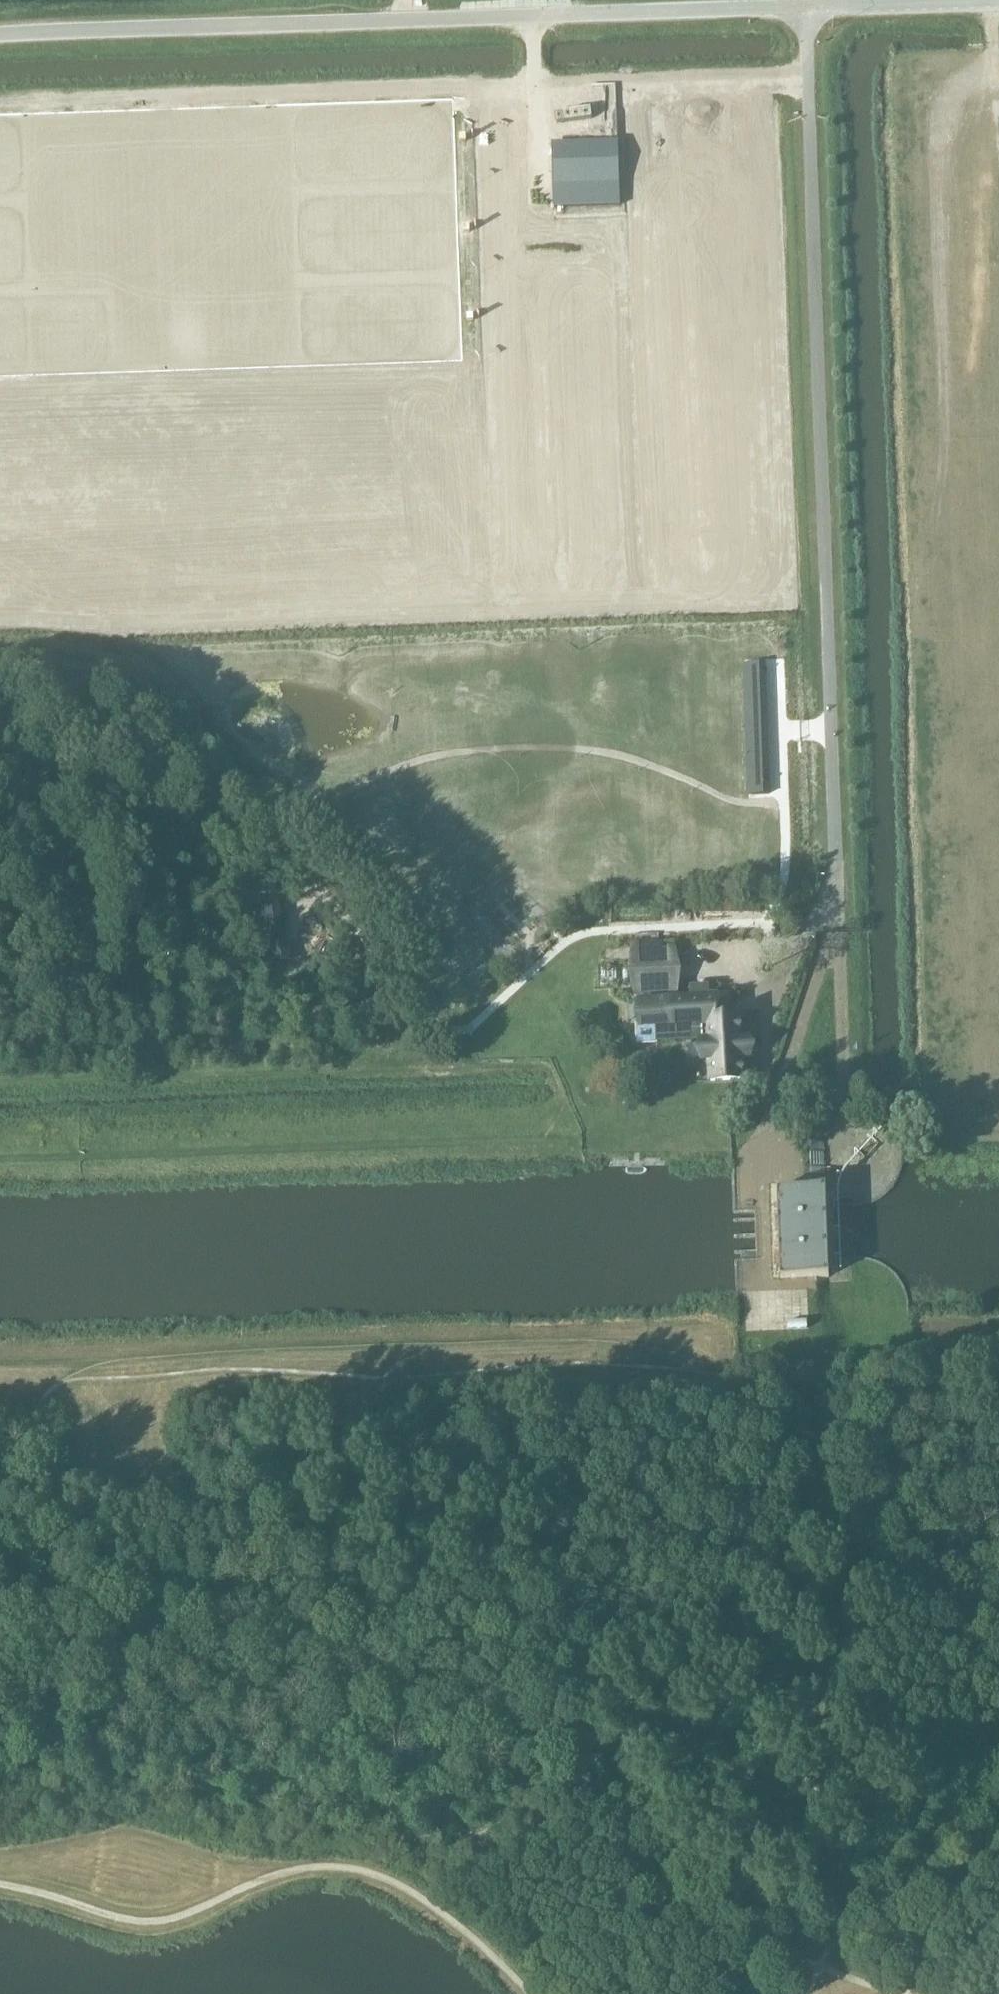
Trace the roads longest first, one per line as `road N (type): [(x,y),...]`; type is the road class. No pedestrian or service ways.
road 1 (unclassified): [(0,36),(805,9)]
road 2 (unclassified): [(998,2),(805,9)]

